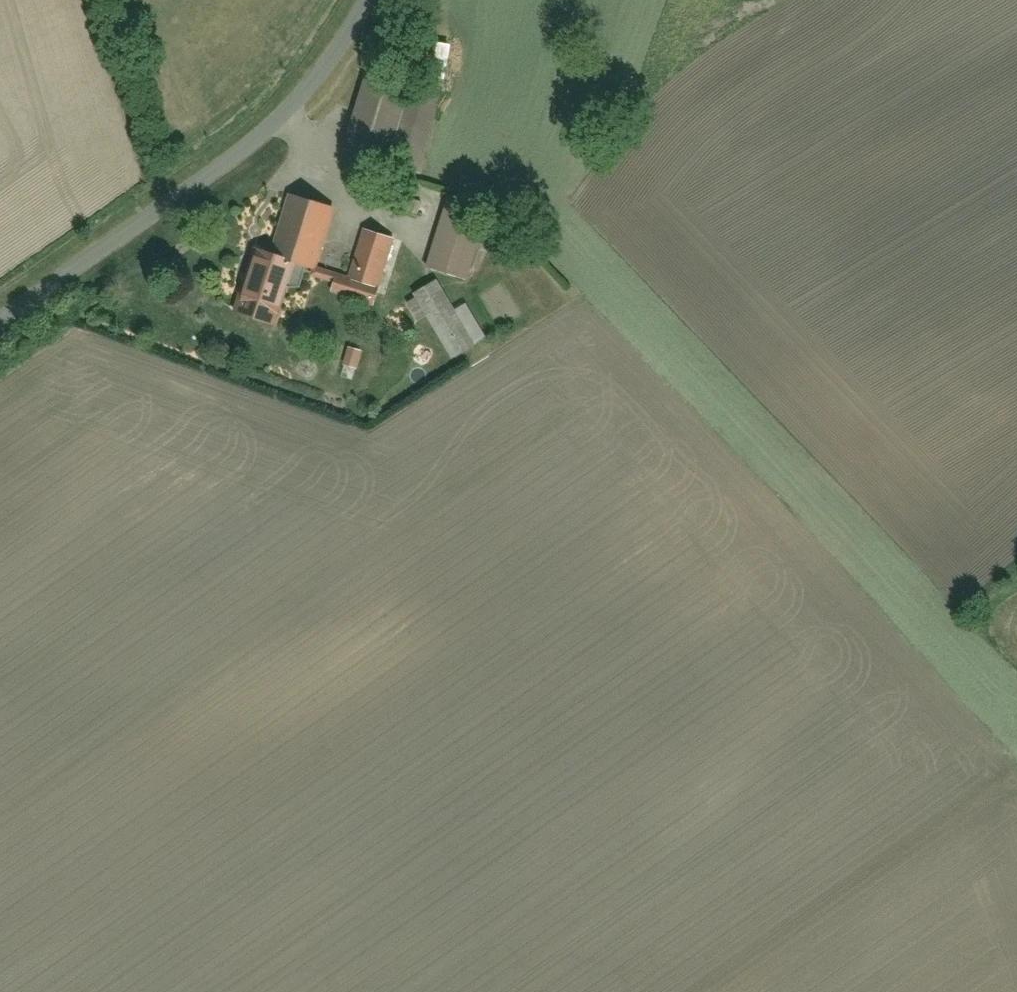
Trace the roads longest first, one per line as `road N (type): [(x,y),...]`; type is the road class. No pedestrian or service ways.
road 1 (residential): [(0,320),(215,172),(286,114),(348,39),(370,0)]

